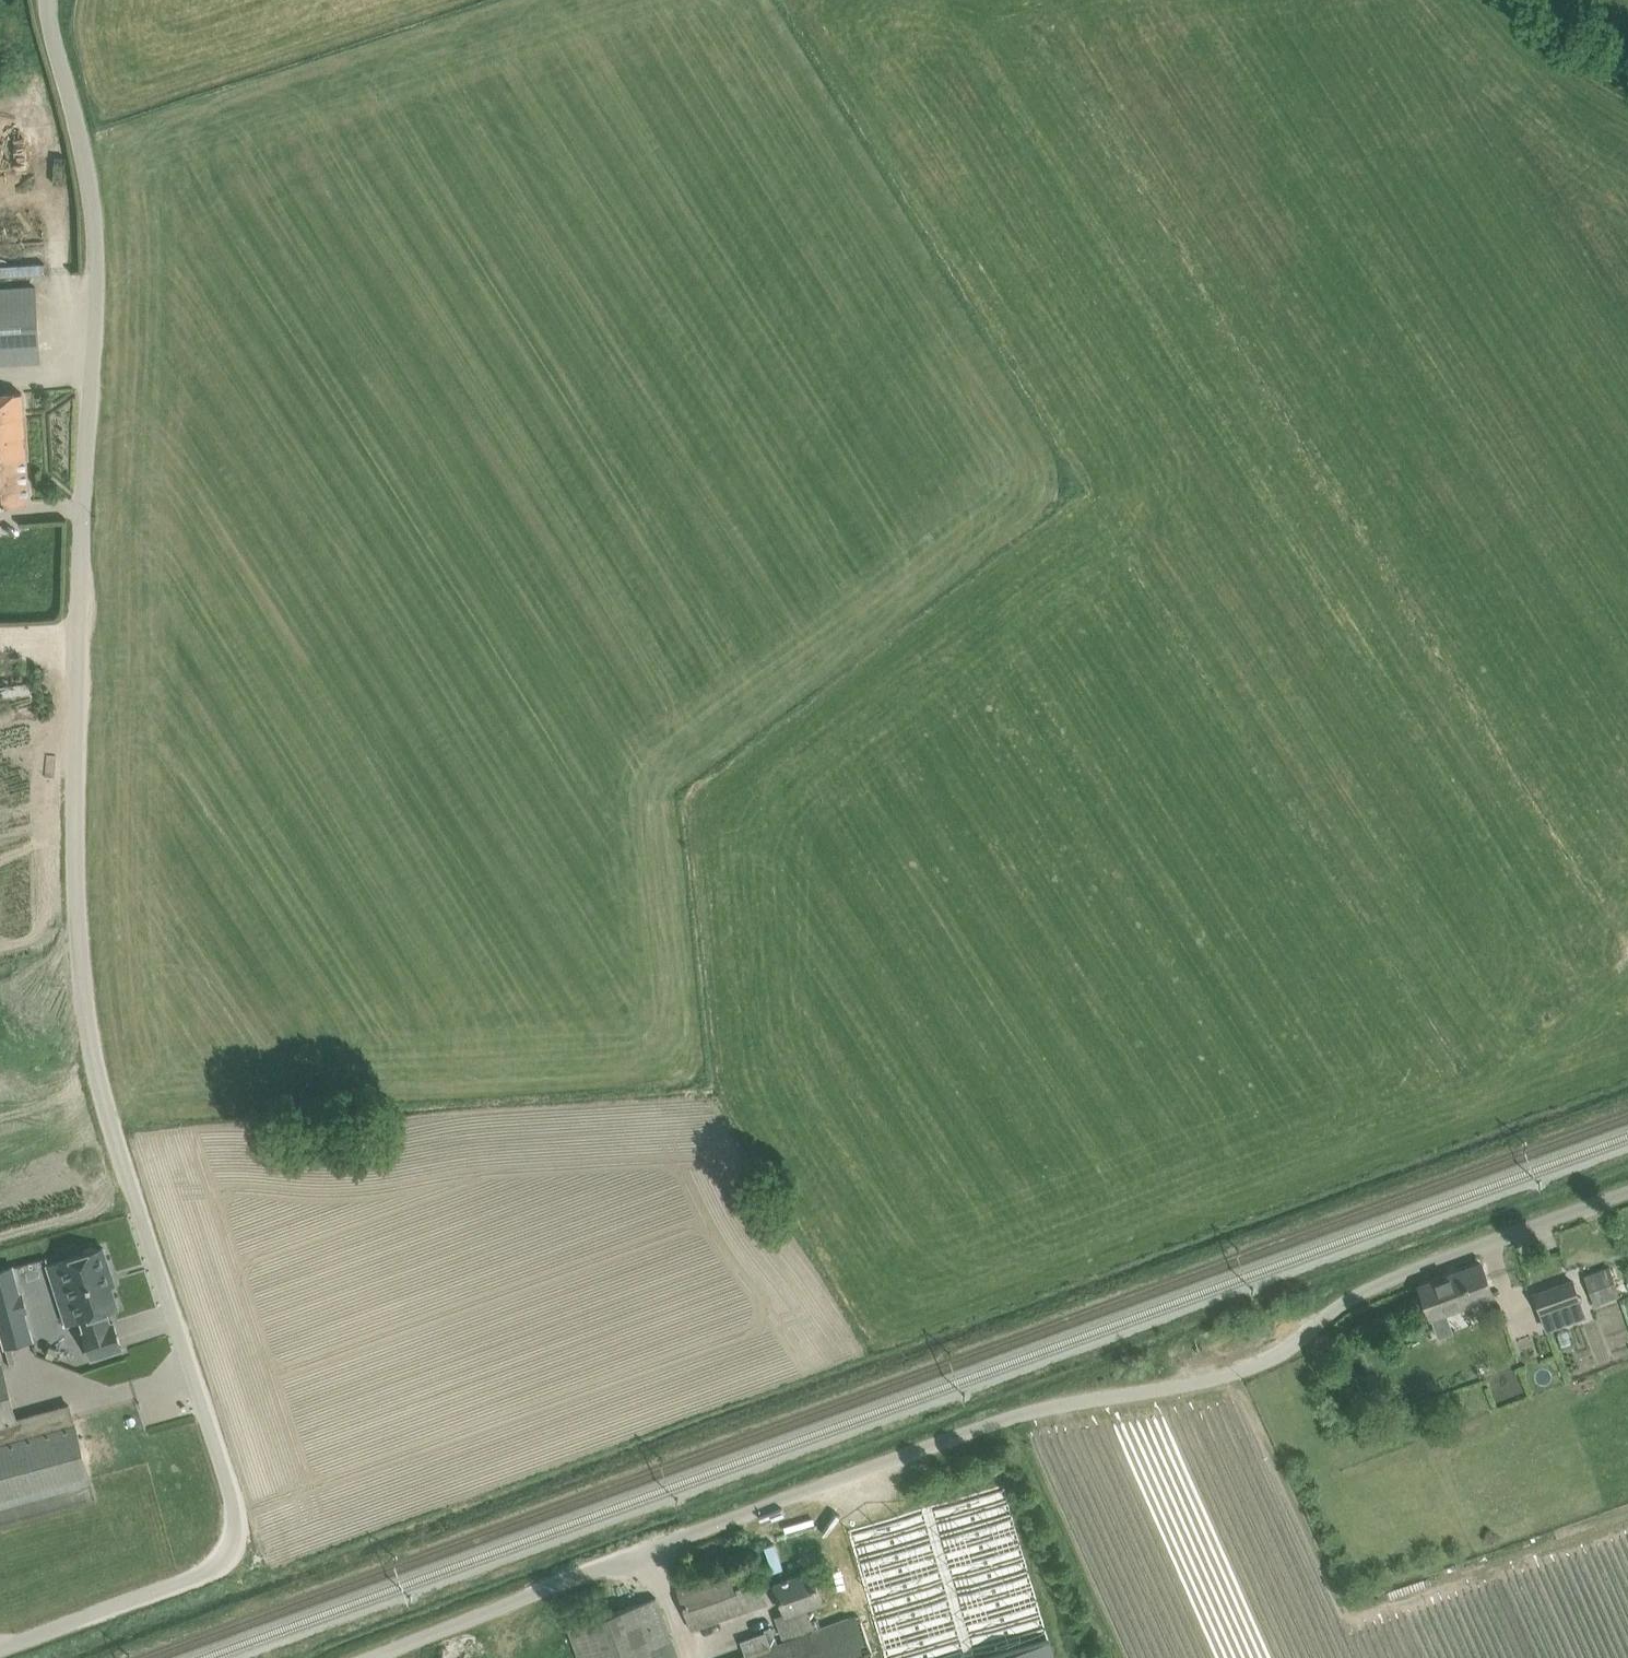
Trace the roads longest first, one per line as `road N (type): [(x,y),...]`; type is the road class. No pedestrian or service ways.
road 1 (unclassified): [(0,1647),(217,1562),(238,1533),(235,1489),(100,1061),(79,958),(87,394),(103,316),(103,243),(55,0)]
road 2 (unclassified): [(382,1657),(1014,1413),(1249,1368),(1354,1293),(1627,1189)]
road 3 (unclassified): [(1627,78),(1521,0)]

